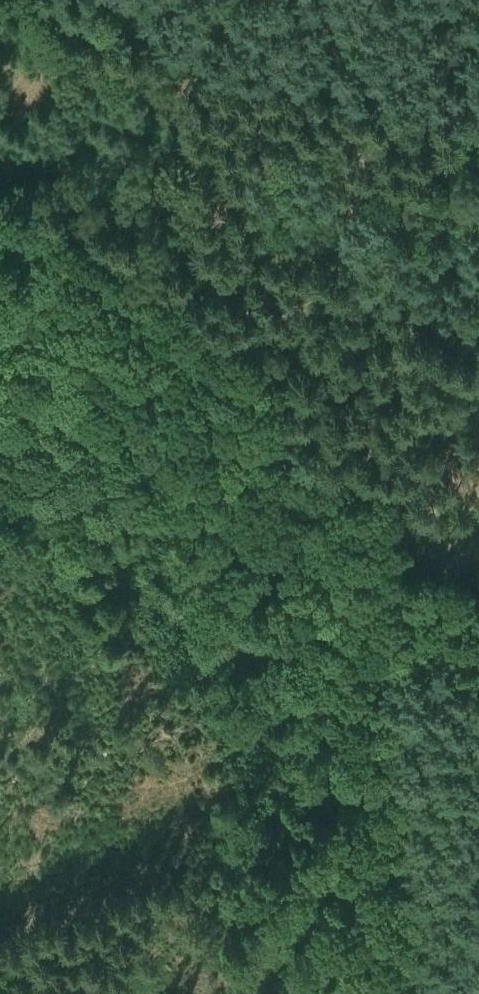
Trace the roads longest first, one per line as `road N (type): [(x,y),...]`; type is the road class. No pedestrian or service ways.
road 1 (track): [(0,4),(188,143),(211,184),(242,283),(272,443),(372,479),(417,509),(478,518)]

